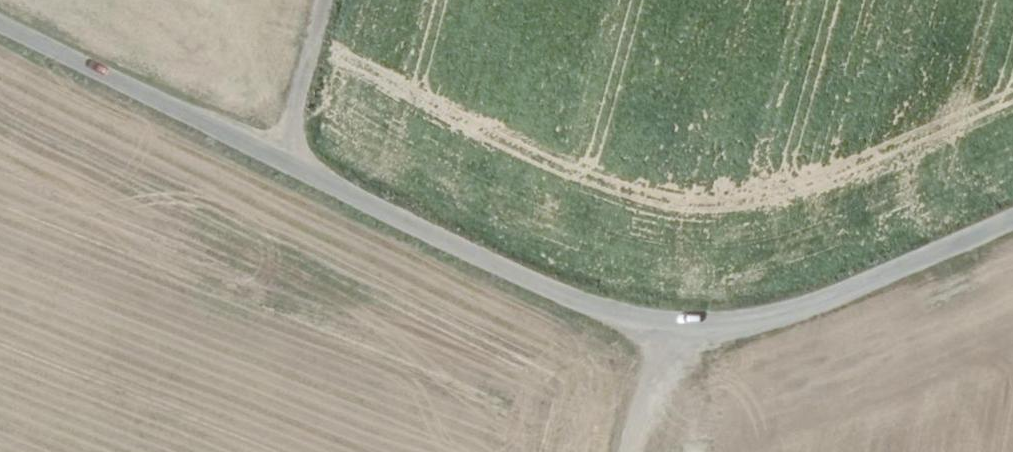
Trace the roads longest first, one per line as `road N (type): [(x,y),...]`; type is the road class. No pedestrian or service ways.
road 1 (unclassified): [(1012,221),(816,304),(735,324),(670,324),(570,300),(0,27)]
road 2 (track): [(330,0),(285,165)]
road 3 (track): [(645,451),(670,324)]

